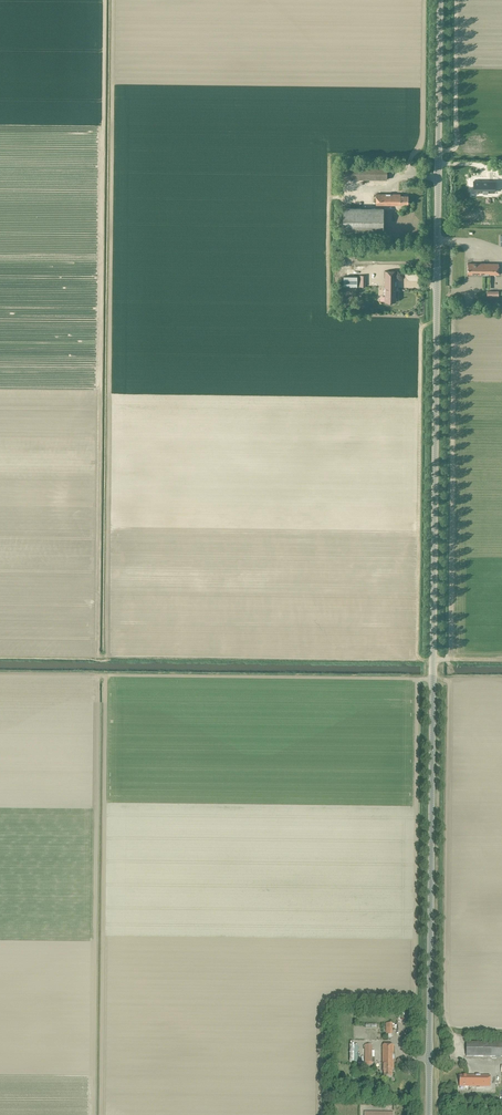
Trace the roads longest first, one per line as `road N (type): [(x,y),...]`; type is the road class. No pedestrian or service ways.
road 1 (unclassified): [(440,0),(429,1114)]

